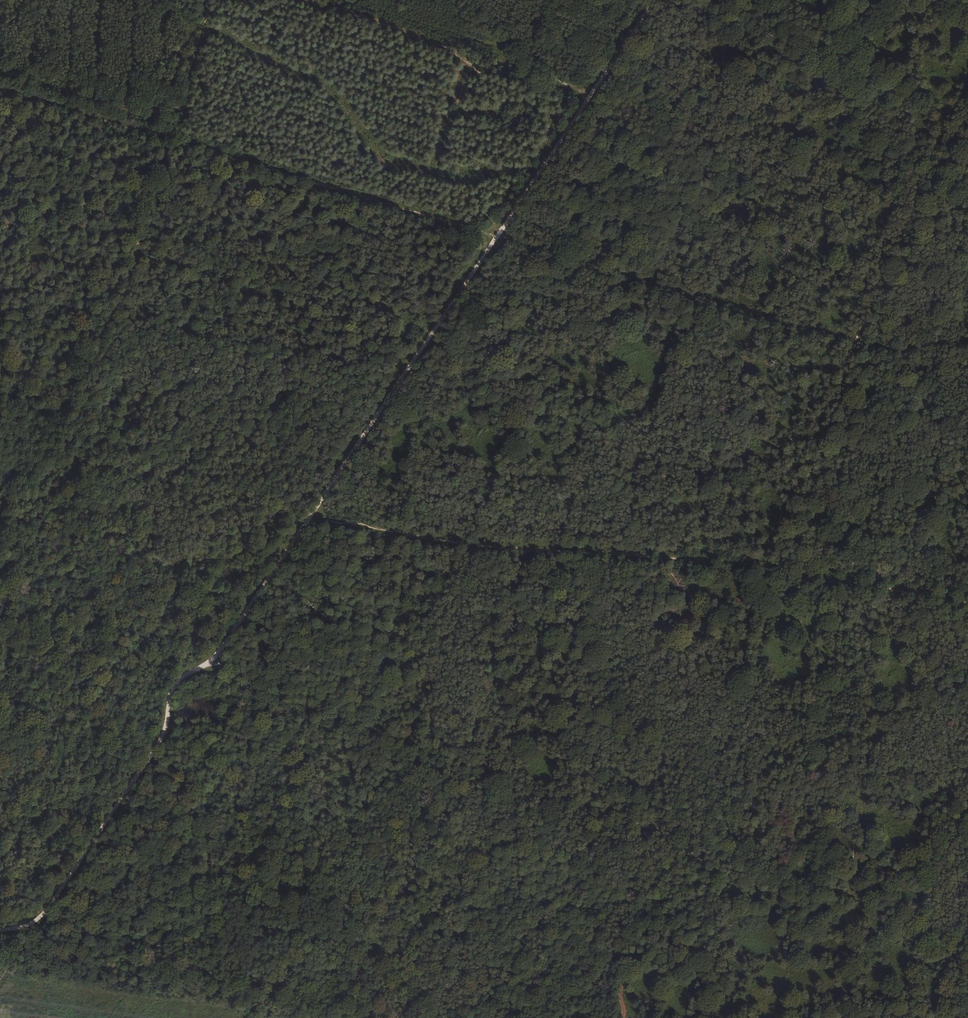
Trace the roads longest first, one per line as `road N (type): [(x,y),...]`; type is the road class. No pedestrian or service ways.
road 1 (track): [(652,0),(221,659)]
road 2 (track): [(315,517),(480,547),(763,569)]
road 3 (track): [(221,659),(174,691),(152,769),(132,783),(87,860),(37,920),(0,931)]
road 4 (track): [(501,776),(287,1017)]

